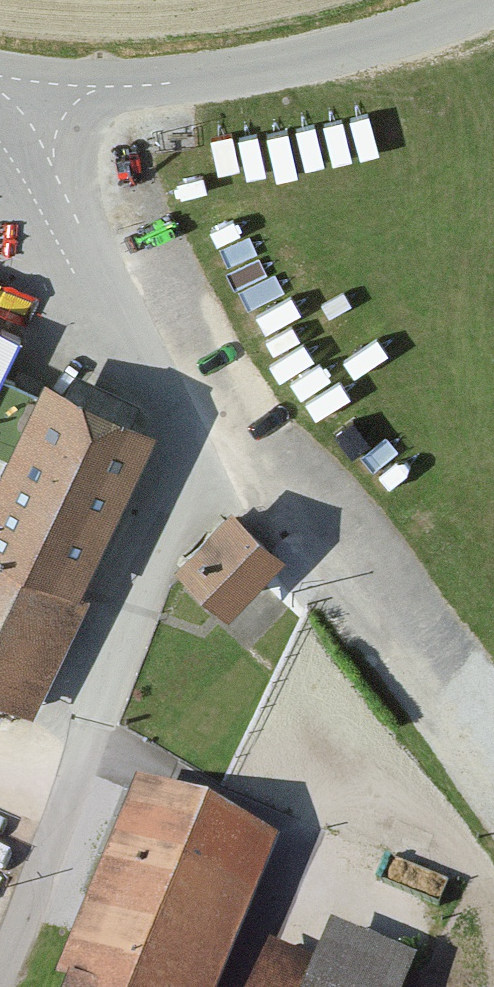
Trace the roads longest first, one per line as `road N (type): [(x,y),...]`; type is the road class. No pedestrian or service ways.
road 1 (unclassified): [(0,978),(178,471),(176,434),(162,399),(61,187),(40,84)]
road 2 (track): [(493,819),(288,525),(225,463),(176,434)]
road 3 (tertiary): [(486,0),(366,44),(255,69),(102,87),(40,84)]

